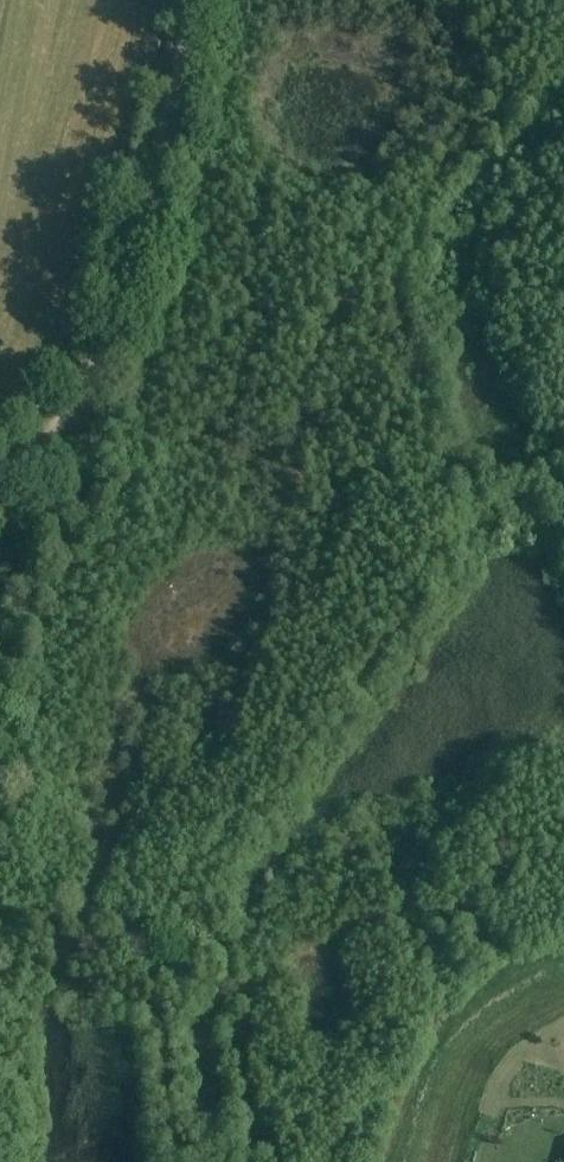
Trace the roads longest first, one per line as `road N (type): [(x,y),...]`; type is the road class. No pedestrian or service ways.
road 1 (track): [(200,0),(100,350),(62,418),(0,481)]

